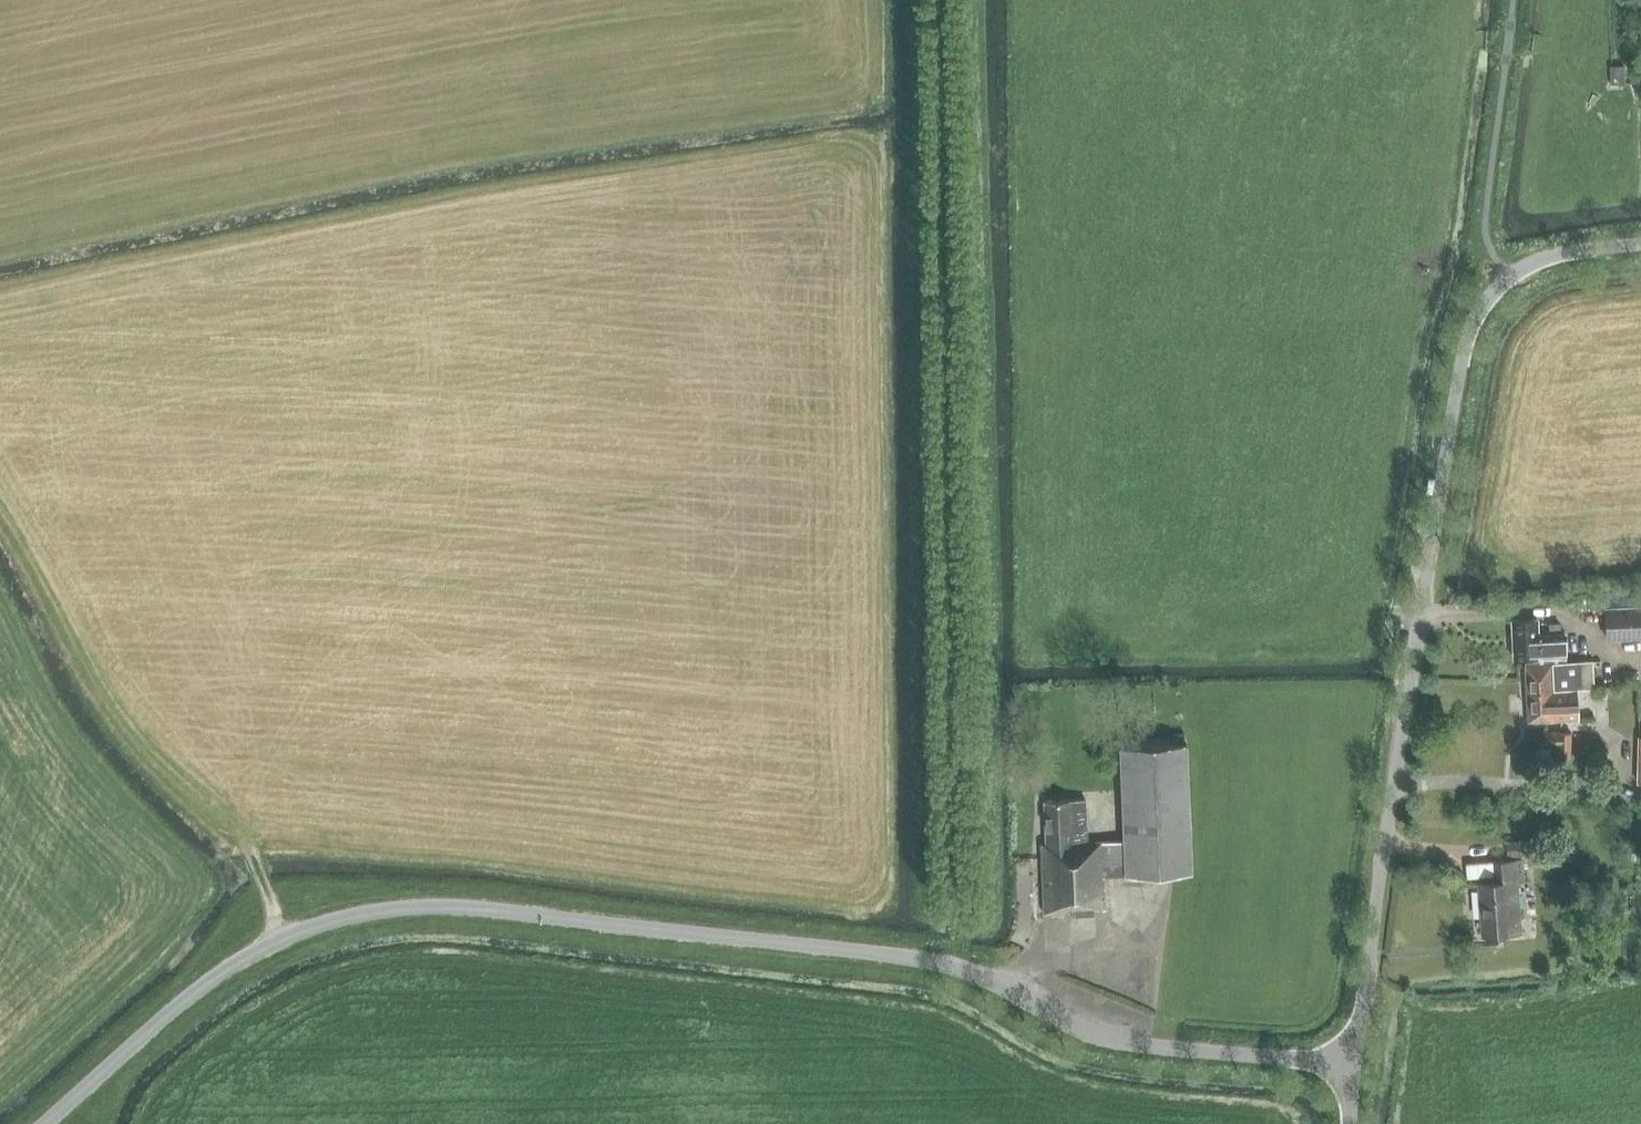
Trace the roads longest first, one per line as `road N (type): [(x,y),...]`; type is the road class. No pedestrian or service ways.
road 1 (unclassified): [(1356,1063),(1128,1044),(1045,1012),(986,978),(930,961),(415,907),(318,925),(242,958),(45,1123)]
road 2 (unclassified): [(1356,1063),(1419,615),(1467,341),(1507,277),(1576,250),(1640,244)]
road 3 (track): [(281,939),(258,868),(122,727),(0,507)]

